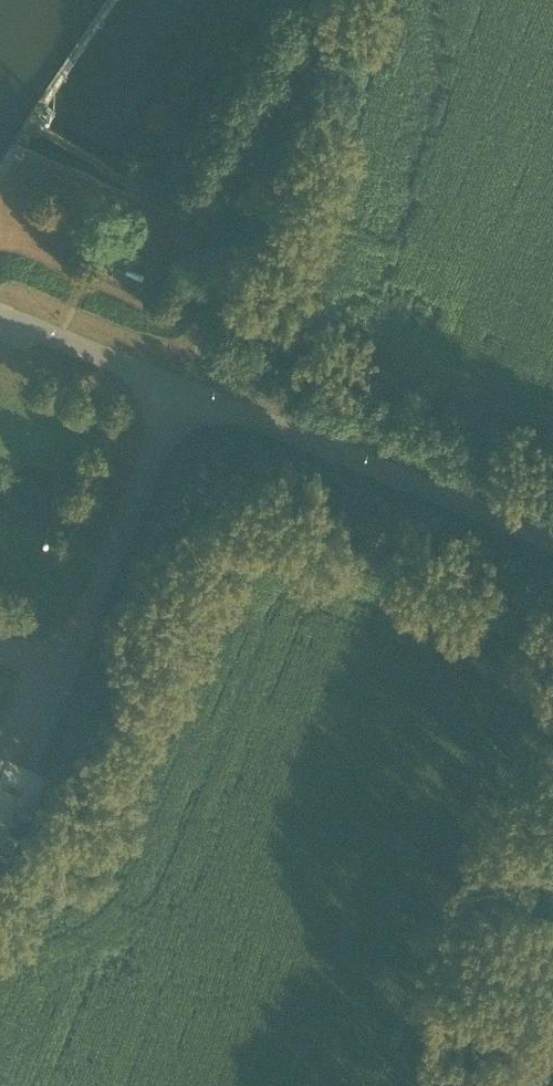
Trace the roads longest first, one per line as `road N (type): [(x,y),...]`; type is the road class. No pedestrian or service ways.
road 1 (unclassified): [(552,546),(0,320)]
road 2 (track): [(188,395),(355,0)]

